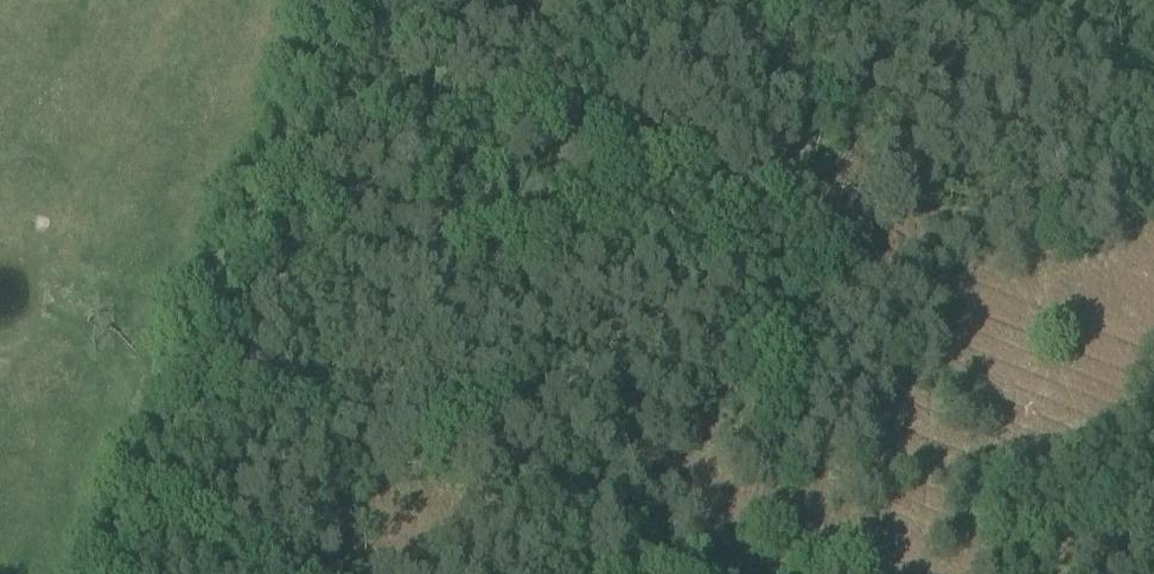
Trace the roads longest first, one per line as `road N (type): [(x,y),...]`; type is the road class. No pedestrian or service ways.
road 1 (track): [(332,0),(115,545)]

